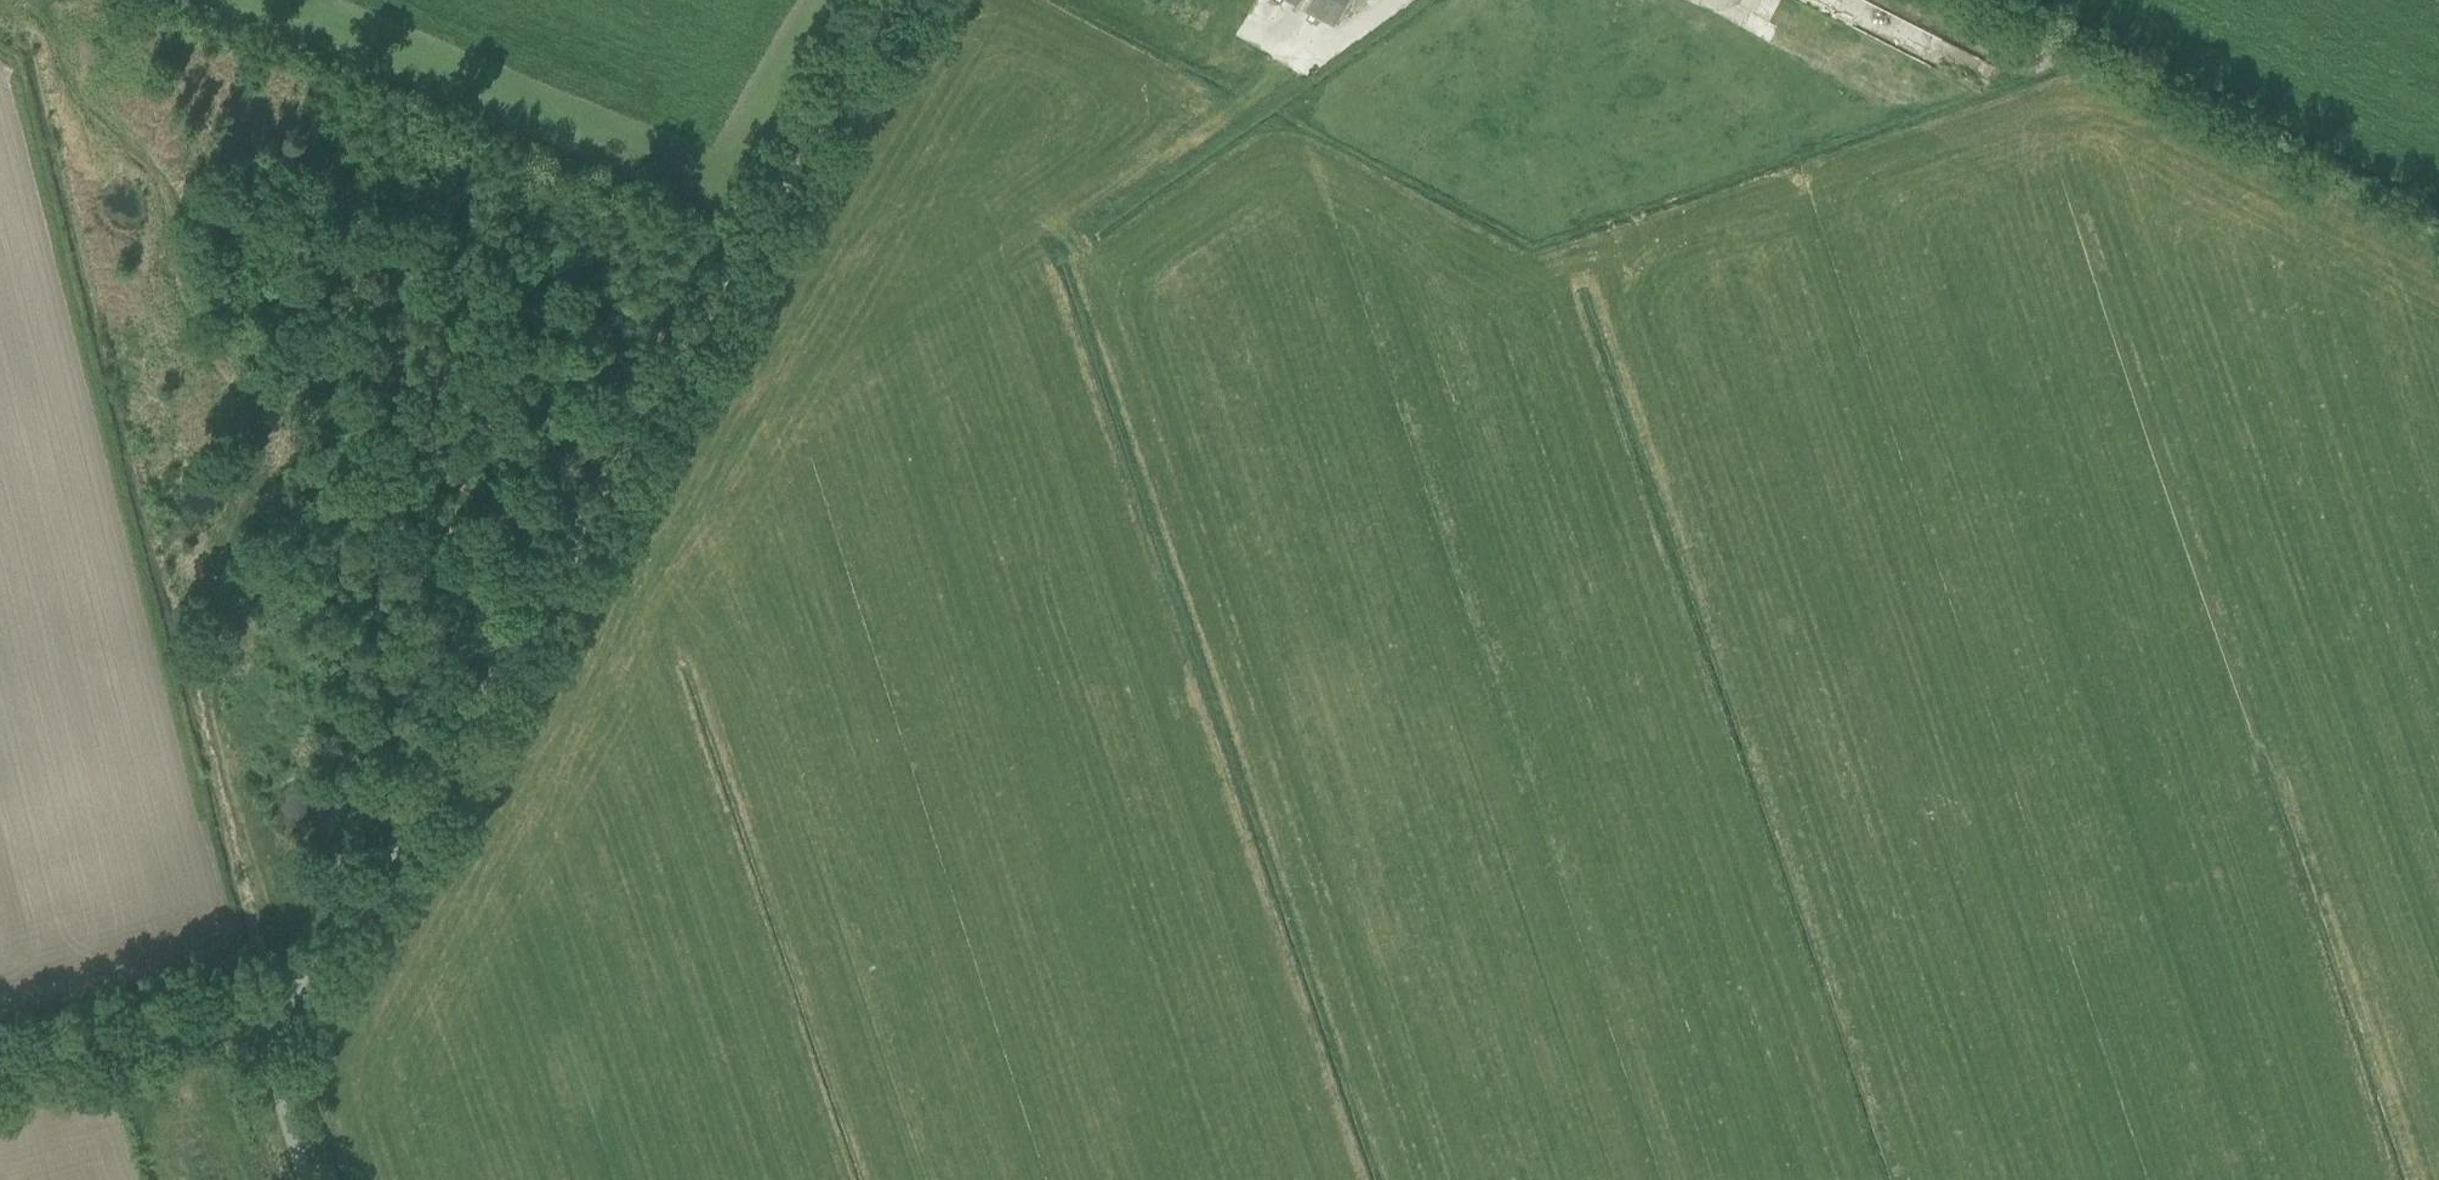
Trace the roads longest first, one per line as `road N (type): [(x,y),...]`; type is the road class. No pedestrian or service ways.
road 1 (unclassified): [(252,1013),(346,964),(909,0)]
road 2 (unclassified): [(0,1081),(252,1013)]
road 3 (unclassified): [(308,1179),(252,1013)]

